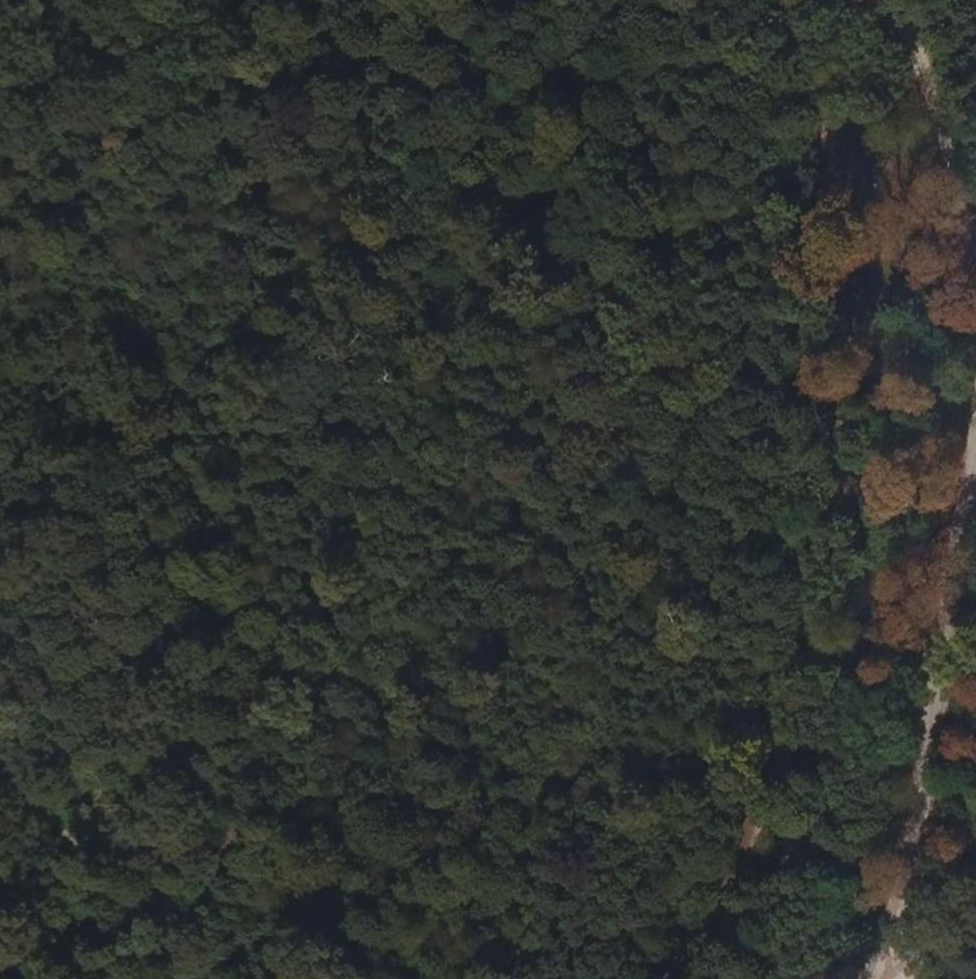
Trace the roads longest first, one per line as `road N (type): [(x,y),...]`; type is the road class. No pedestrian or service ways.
road 1 (track): [(0,785),(184,978)]
road 2 (track): [(896,0),(934,75),(975,213)]

